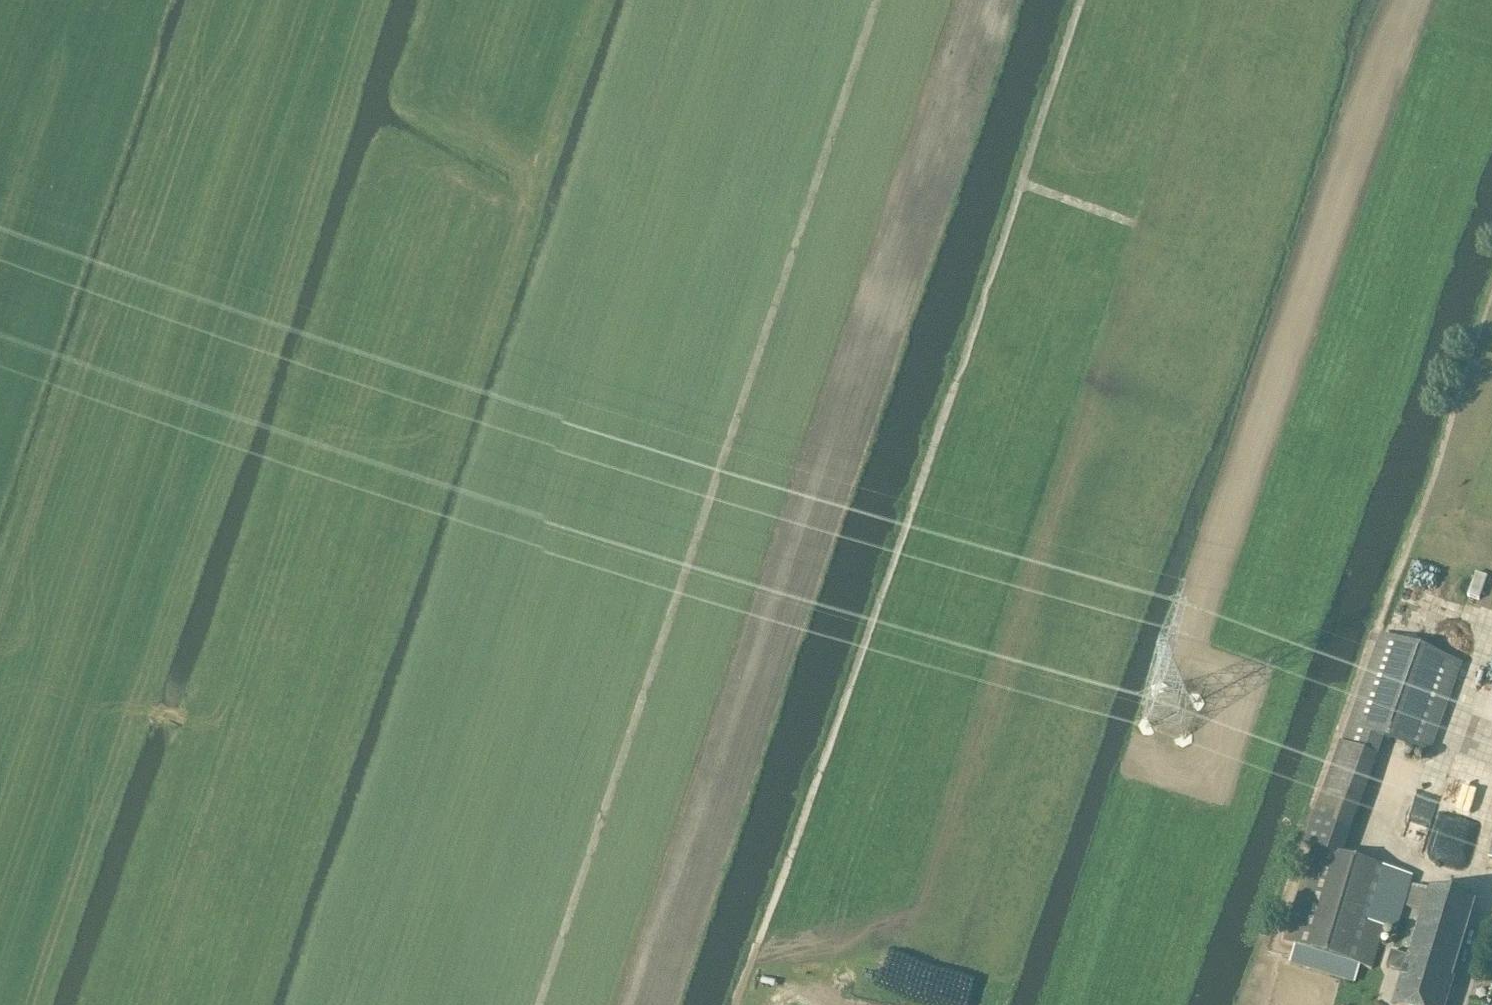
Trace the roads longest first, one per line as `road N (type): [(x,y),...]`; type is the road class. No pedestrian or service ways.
road 1 (track): [(737,1004),(1077,0)]
road 2 (track): [(538,1004),(875,0)]

